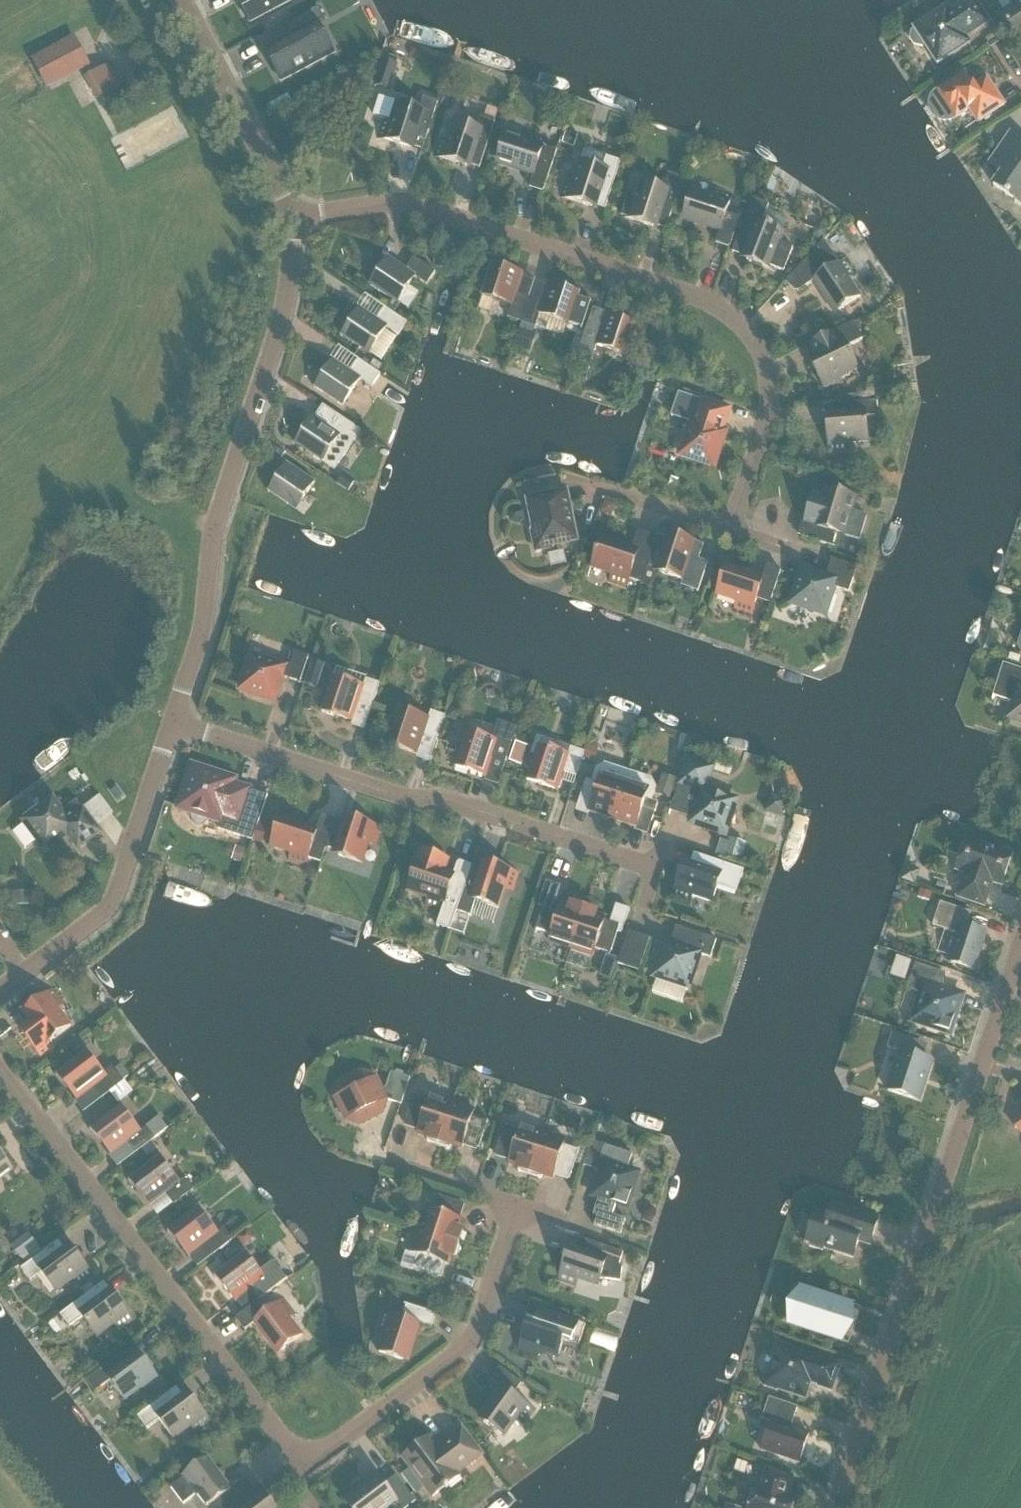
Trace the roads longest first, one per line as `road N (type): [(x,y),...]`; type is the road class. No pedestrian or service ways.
road 1 (residential): [(516,1211),(472,1347),(319,1457),(285,1446),(0,1063)]
road 2 (residential): [(630,507),(729,531),(770,399),(761,353),(731,318),(394,206),(298,214)]
road 3 (residential): [(836,1507),(1020,946)]
road 4 (residential): [(171,726),(290,292),(298,214)]
road 5 (residential): [(658,869),(442,798),(407,802),(171,726)]
road 6 (residential): [(0,992),(121,899),(171,726)]
road 7 (residential): [(298,214),(182,0)]
road 8 (residential): [(516,1211),(389,1168)]

